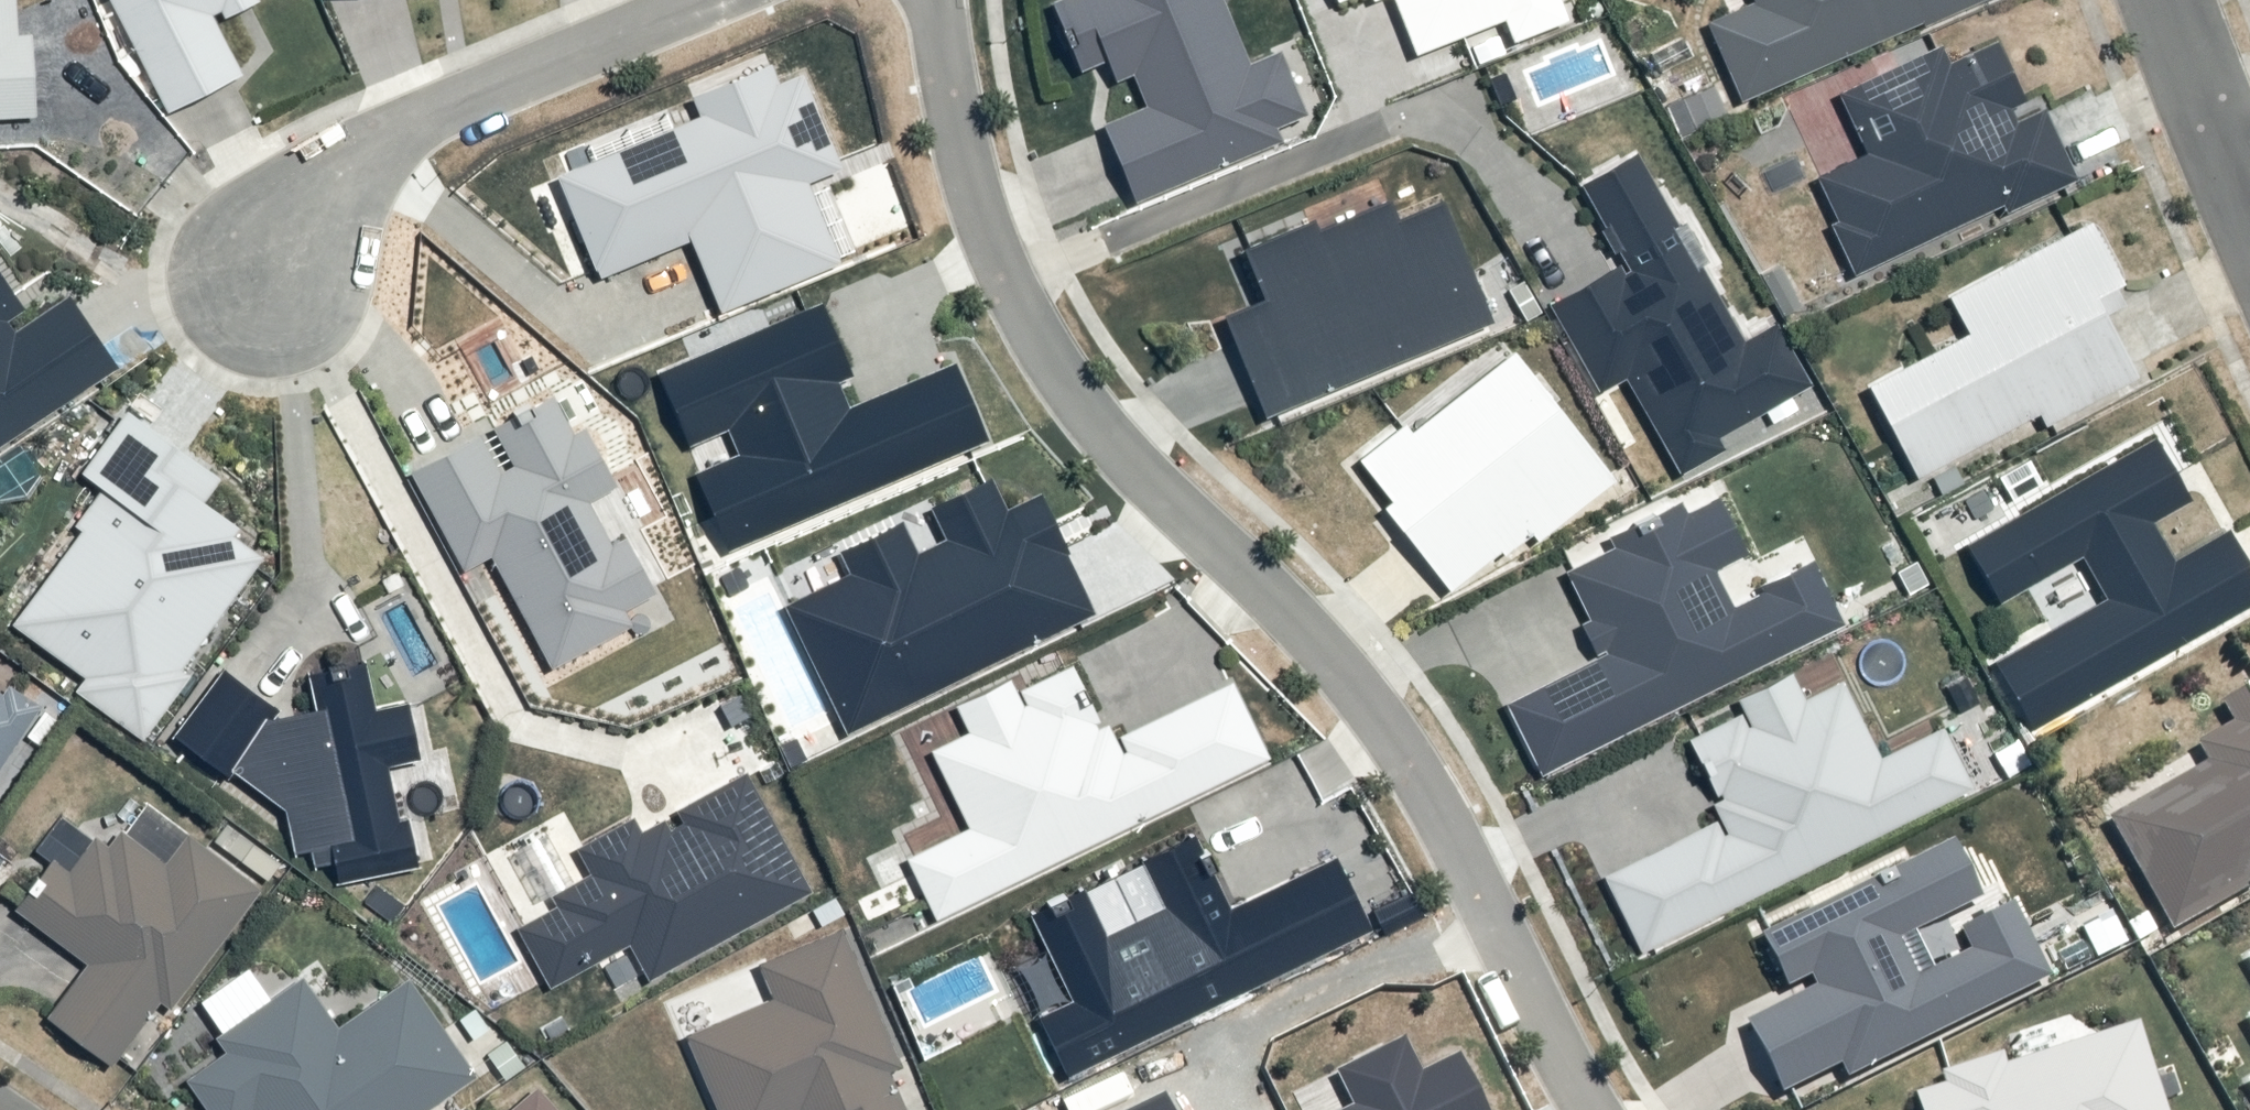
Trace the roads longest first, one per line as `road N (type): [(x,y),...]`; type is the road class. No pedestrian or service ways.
road 1 (residential): [(1599,1109),(1371,704),(1211,531),(1112,439),(1033,331),(977,209),(934,0)]
road 2 (residential): [(249,284),(345,157),(698,0)]
road 3 (residential): [(2166,0),(2249,211)]

